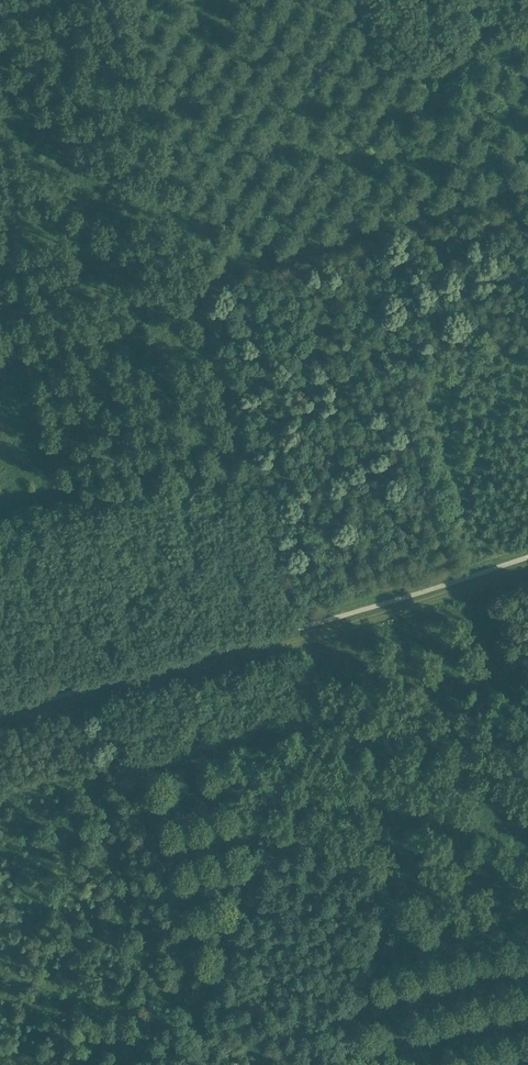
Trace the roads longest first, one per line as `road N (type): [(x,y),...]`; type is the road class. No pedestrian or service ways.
road 1 (track): [(0,721),(527,569)]

